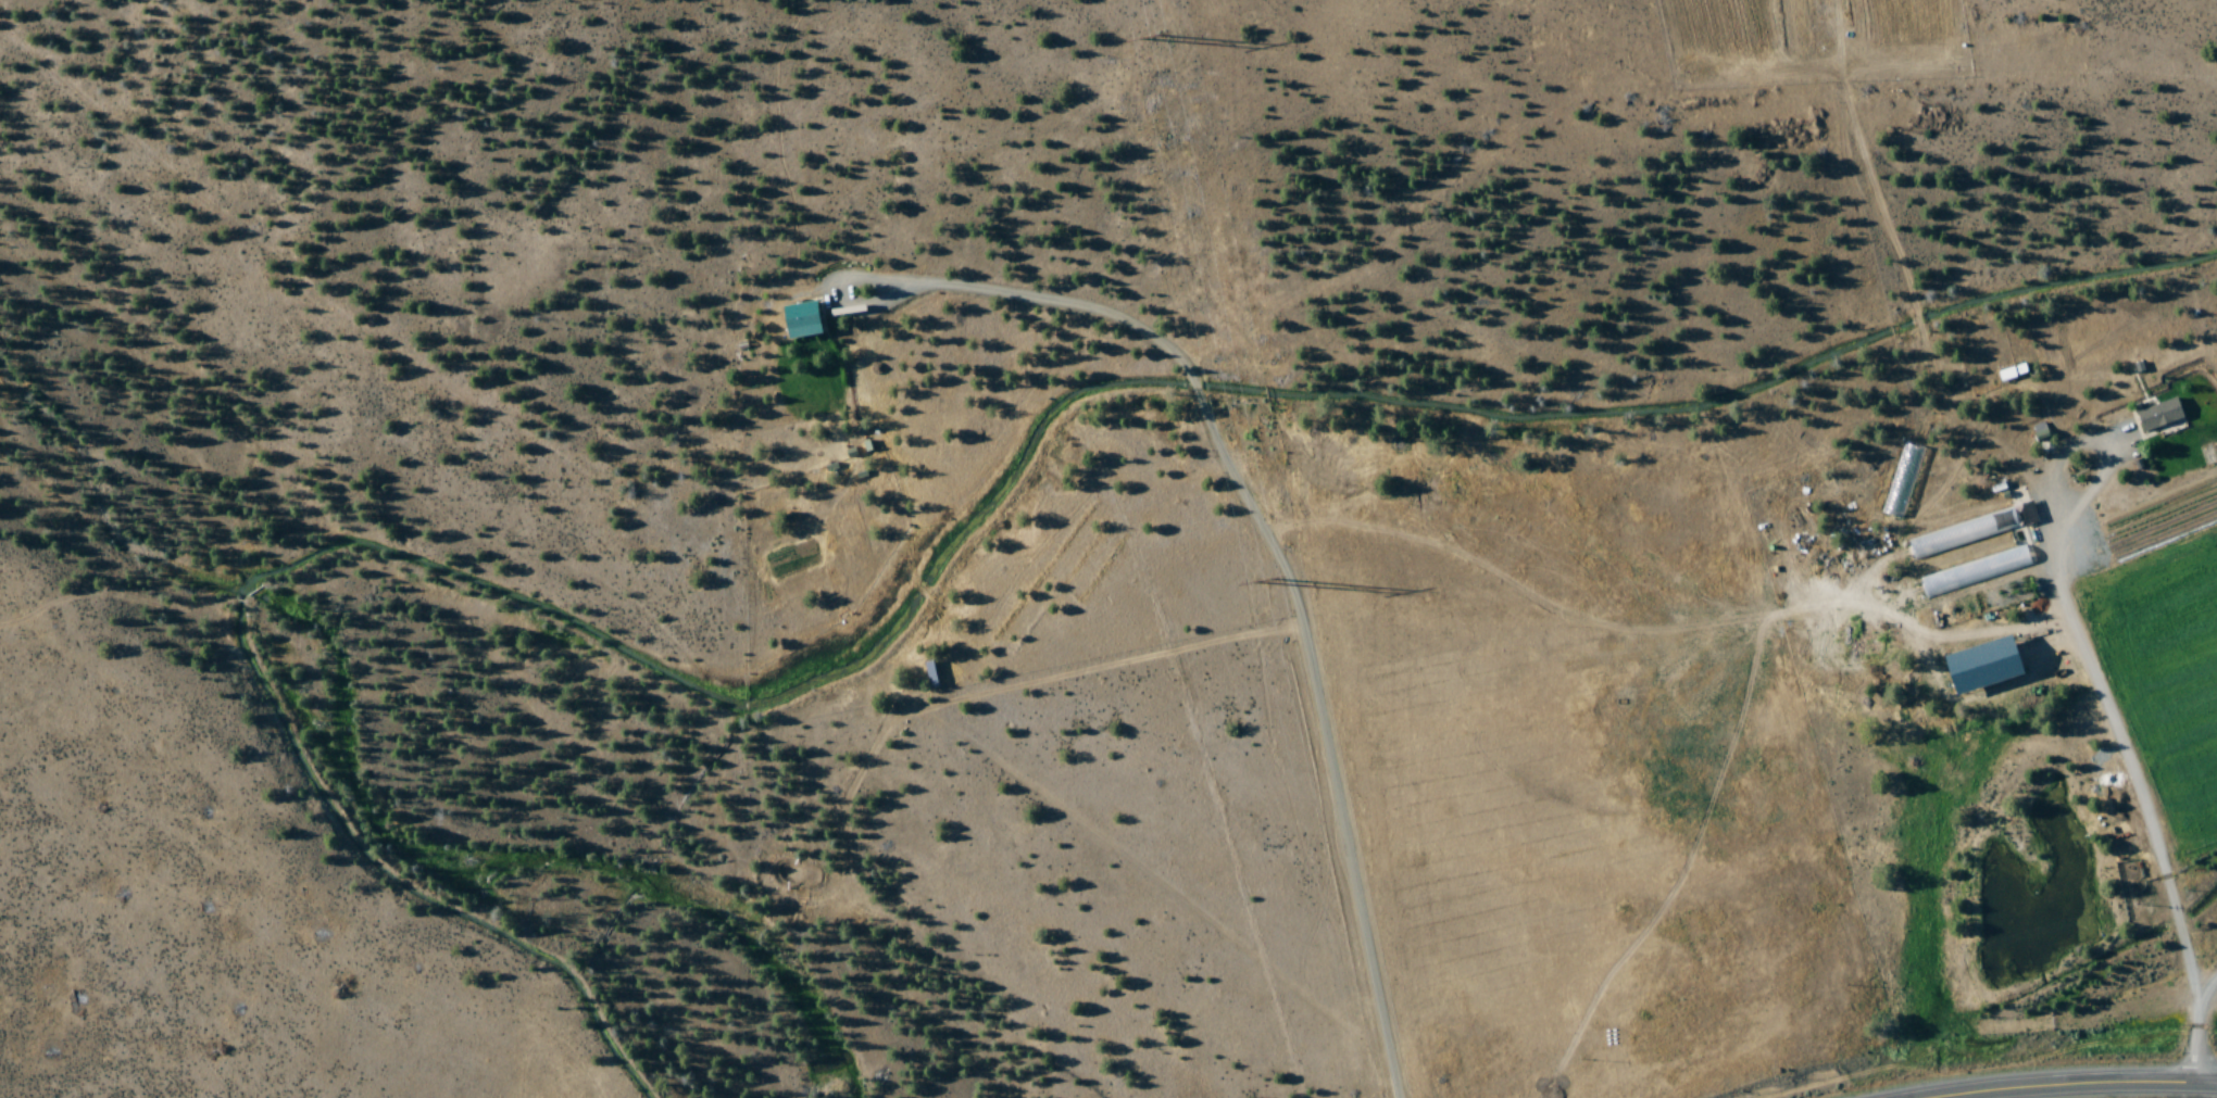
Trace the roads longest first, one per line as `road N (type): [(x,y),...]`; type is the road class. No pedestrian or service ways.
road 1 (trunk): [(1983,1097),(2216,1085)]

